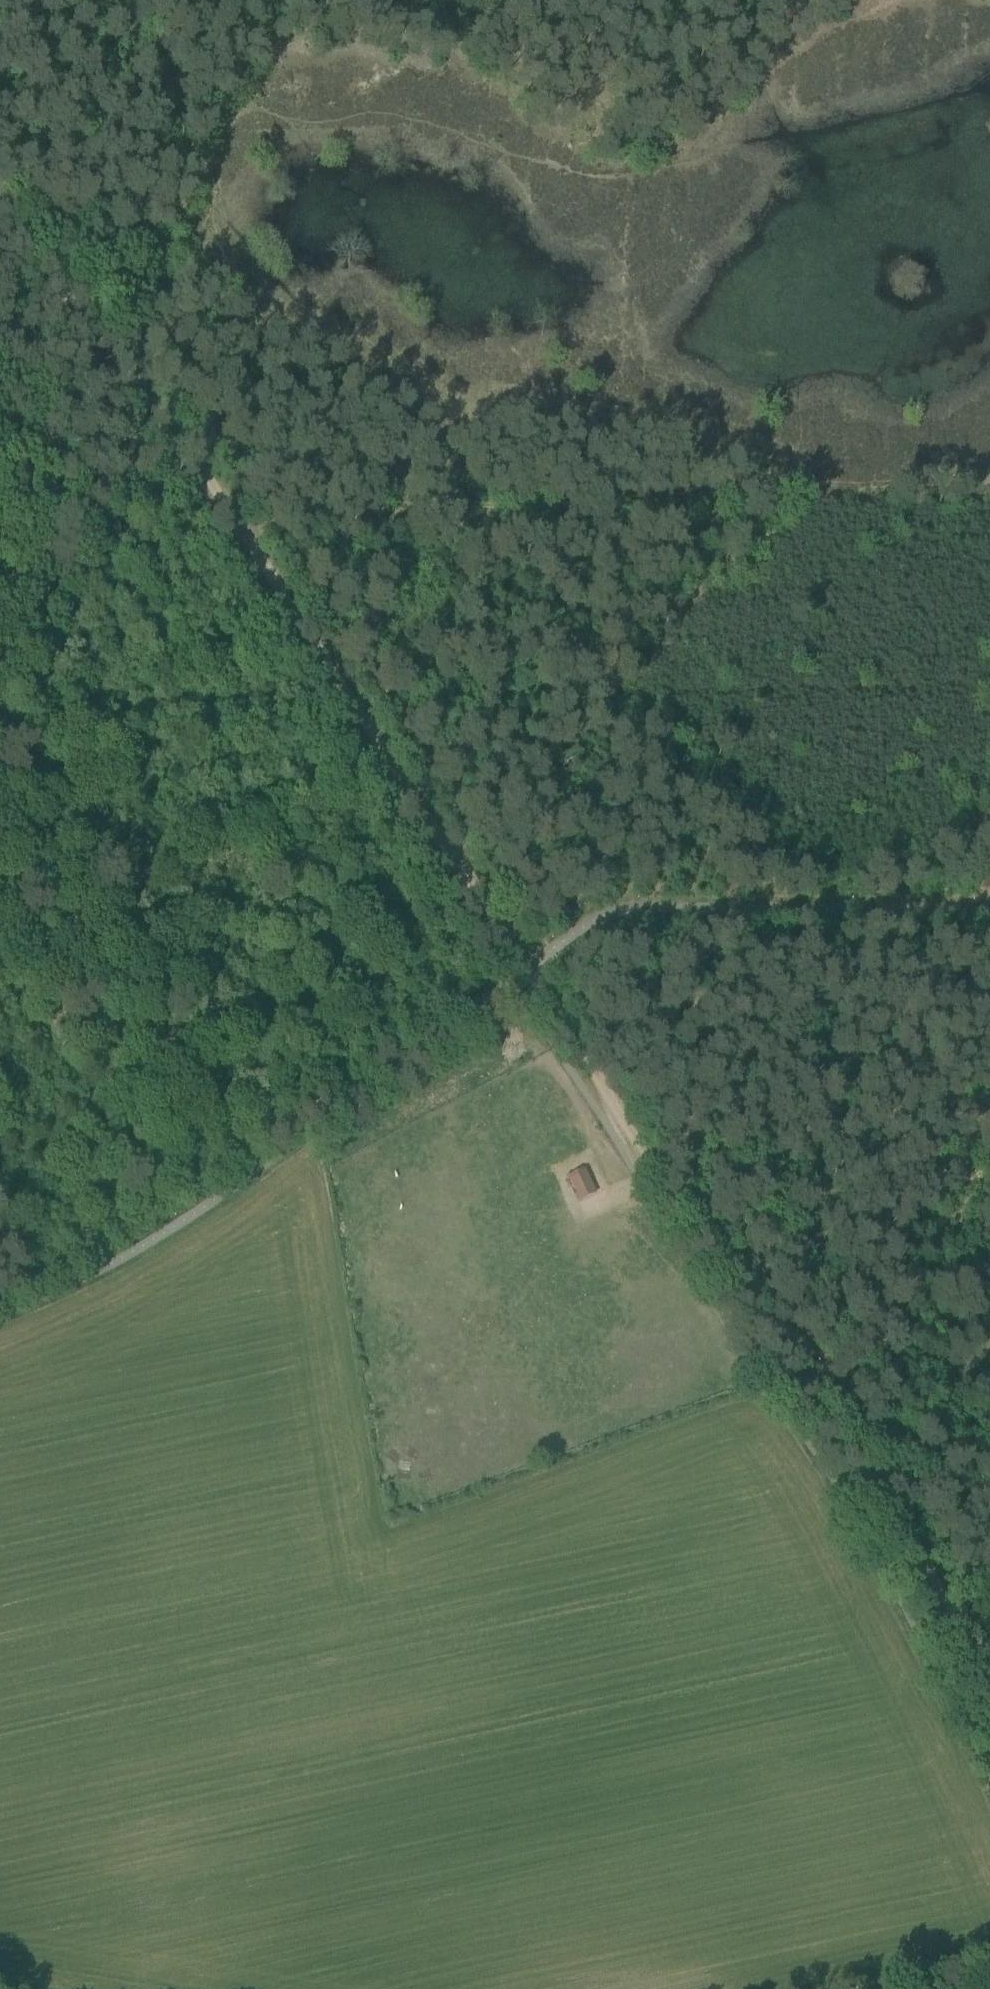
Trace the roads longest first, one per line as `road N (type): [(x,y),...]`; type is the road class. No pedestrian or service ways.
road 1 (track): [(532,965),(219,495),(0,219)]
road 2 (track): [(532,965),(871,1490)]
road 3 (track): [(871,1490),(989,1668)]
road 4 (track): [(989,1455),(871,1490)]

